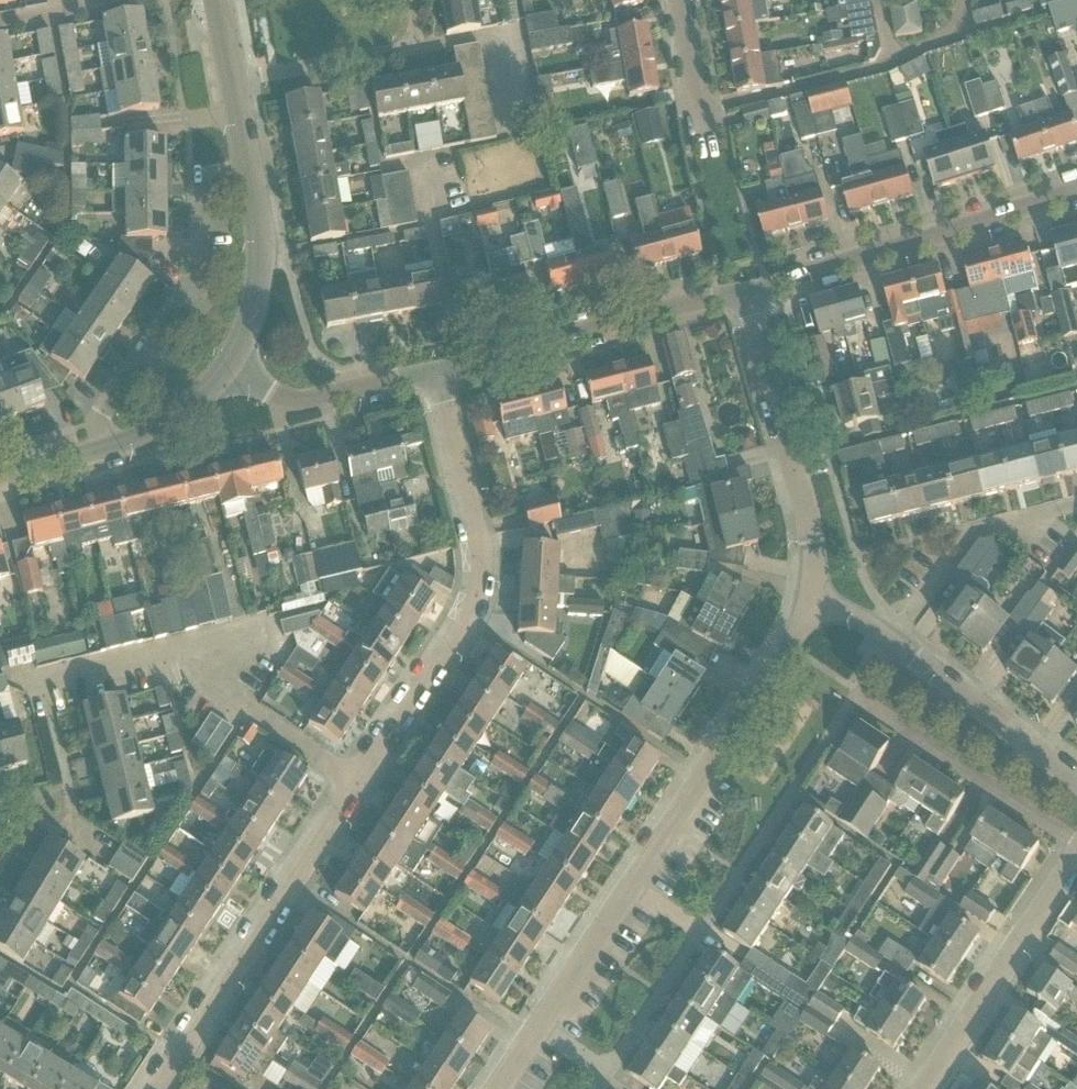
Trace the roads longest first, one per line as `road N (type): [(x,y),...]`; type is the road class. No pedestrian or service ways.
road 1 (residential): [(159,1088),(457,636),(472,548),(430,374)]
road 2 (residential): [(495,1088),(781,647),(801,613),(804,581)]
road 3 (residential): [(234,131),(200,134),(187,147),(190,269),(173,319),(98,407),(113,451)]
road 4 (residential): [(735,296),(1076,190)]
road 5 (residential): [(430,374),(735,296)]
road 6 (residential): [(804,581),(735,296)]
road 7 (residential): [(926,1088),(1076,860)]
road 8 (residential): [(232,378),(252,328),(254,239),(234,131)]
road 9 (residential): [(1076,503),(977,528),(899,649)]
road 10 (residential): [(228,86),(416,51),(414,0)]
road 11 (residential): [(1076,766),(899,649)]
road 12 (residential): [(232,378),(319,399),(430,374)]
road 13 (residential): [(113,451),(160,439),(232,378)]
road 14 (residential): [(704,134),(680,0)]

